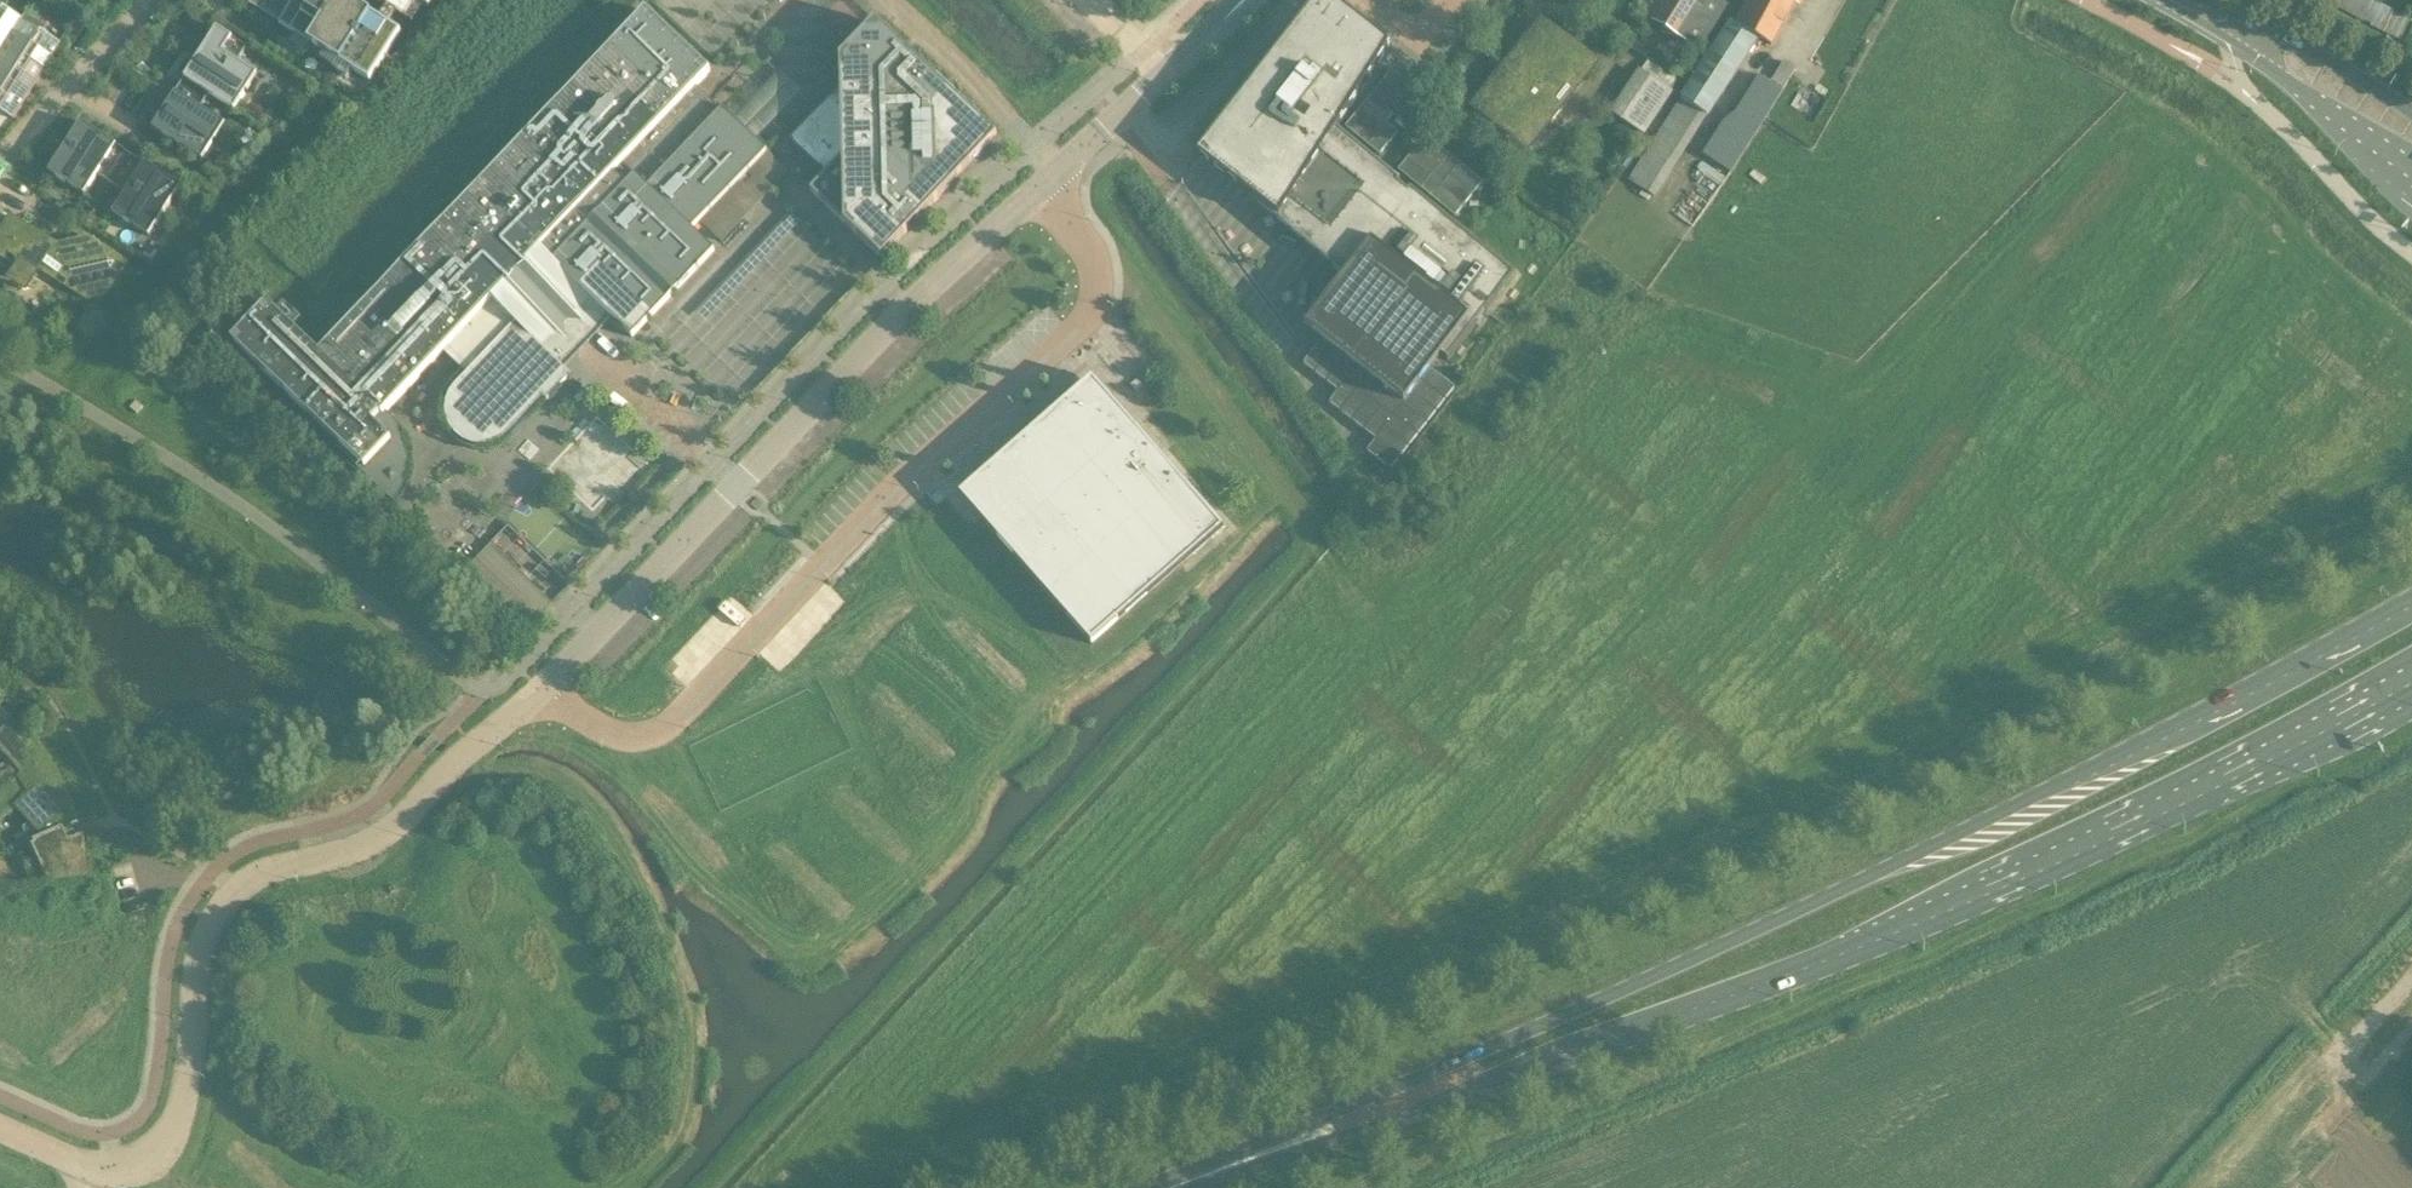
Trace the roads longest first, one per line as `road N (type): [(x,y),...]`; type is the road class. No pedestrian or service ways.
road 1 (primary): [(2411,595),(2204,709),(1324,1129)]
road 2 (primary): [(1324,1129),(1542,1062),(1881,934),(2252,762),(2411,674)]
road 3 (residential): [(542,684),(614,735),(654,738),(672,730),(896,490),(1083,324),(1100,281),(1094,258),(1041,190)]
road 4 (residential): [(102,1169),(137,1164),(170,1134),(186,1090),(196,959),(217,908),(269,869),(368,848),(542,684)]
road 5 (residential): [(542,684),(913,307),(1041,190)]
road 6 (tertiary): [(2156,0),(2283,78),(2411,176)]
road 7 (track): [(236,888),(114,821),(55,697)]
road 8 (residential): [(892,0),(1063,171)]
road 9 (tertiary): [(2411,111),(2213,0)]
road 10 (primary): [(1168,1187),(1324,1129)]
road 11 (residential): [(1063,171),(1165,75)]
road 12 (residential): [(69,91),(154,0)]

